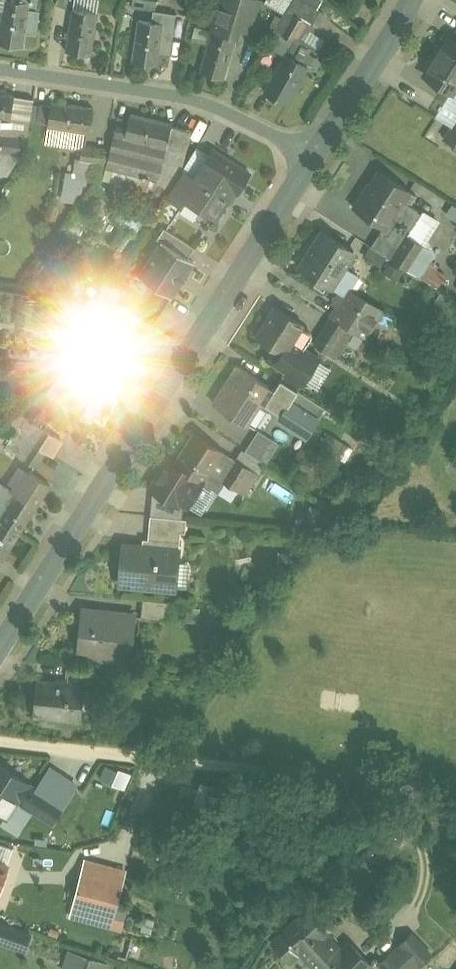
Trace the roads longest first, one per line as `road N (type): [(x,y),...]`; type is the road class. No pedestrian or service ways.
road 1 (residential): [(315,160),(0,664)]
road 2 (residential): [(0,70),(222,104),(315,160)]
road 3 (residential): [(415,0),(315,160)]

